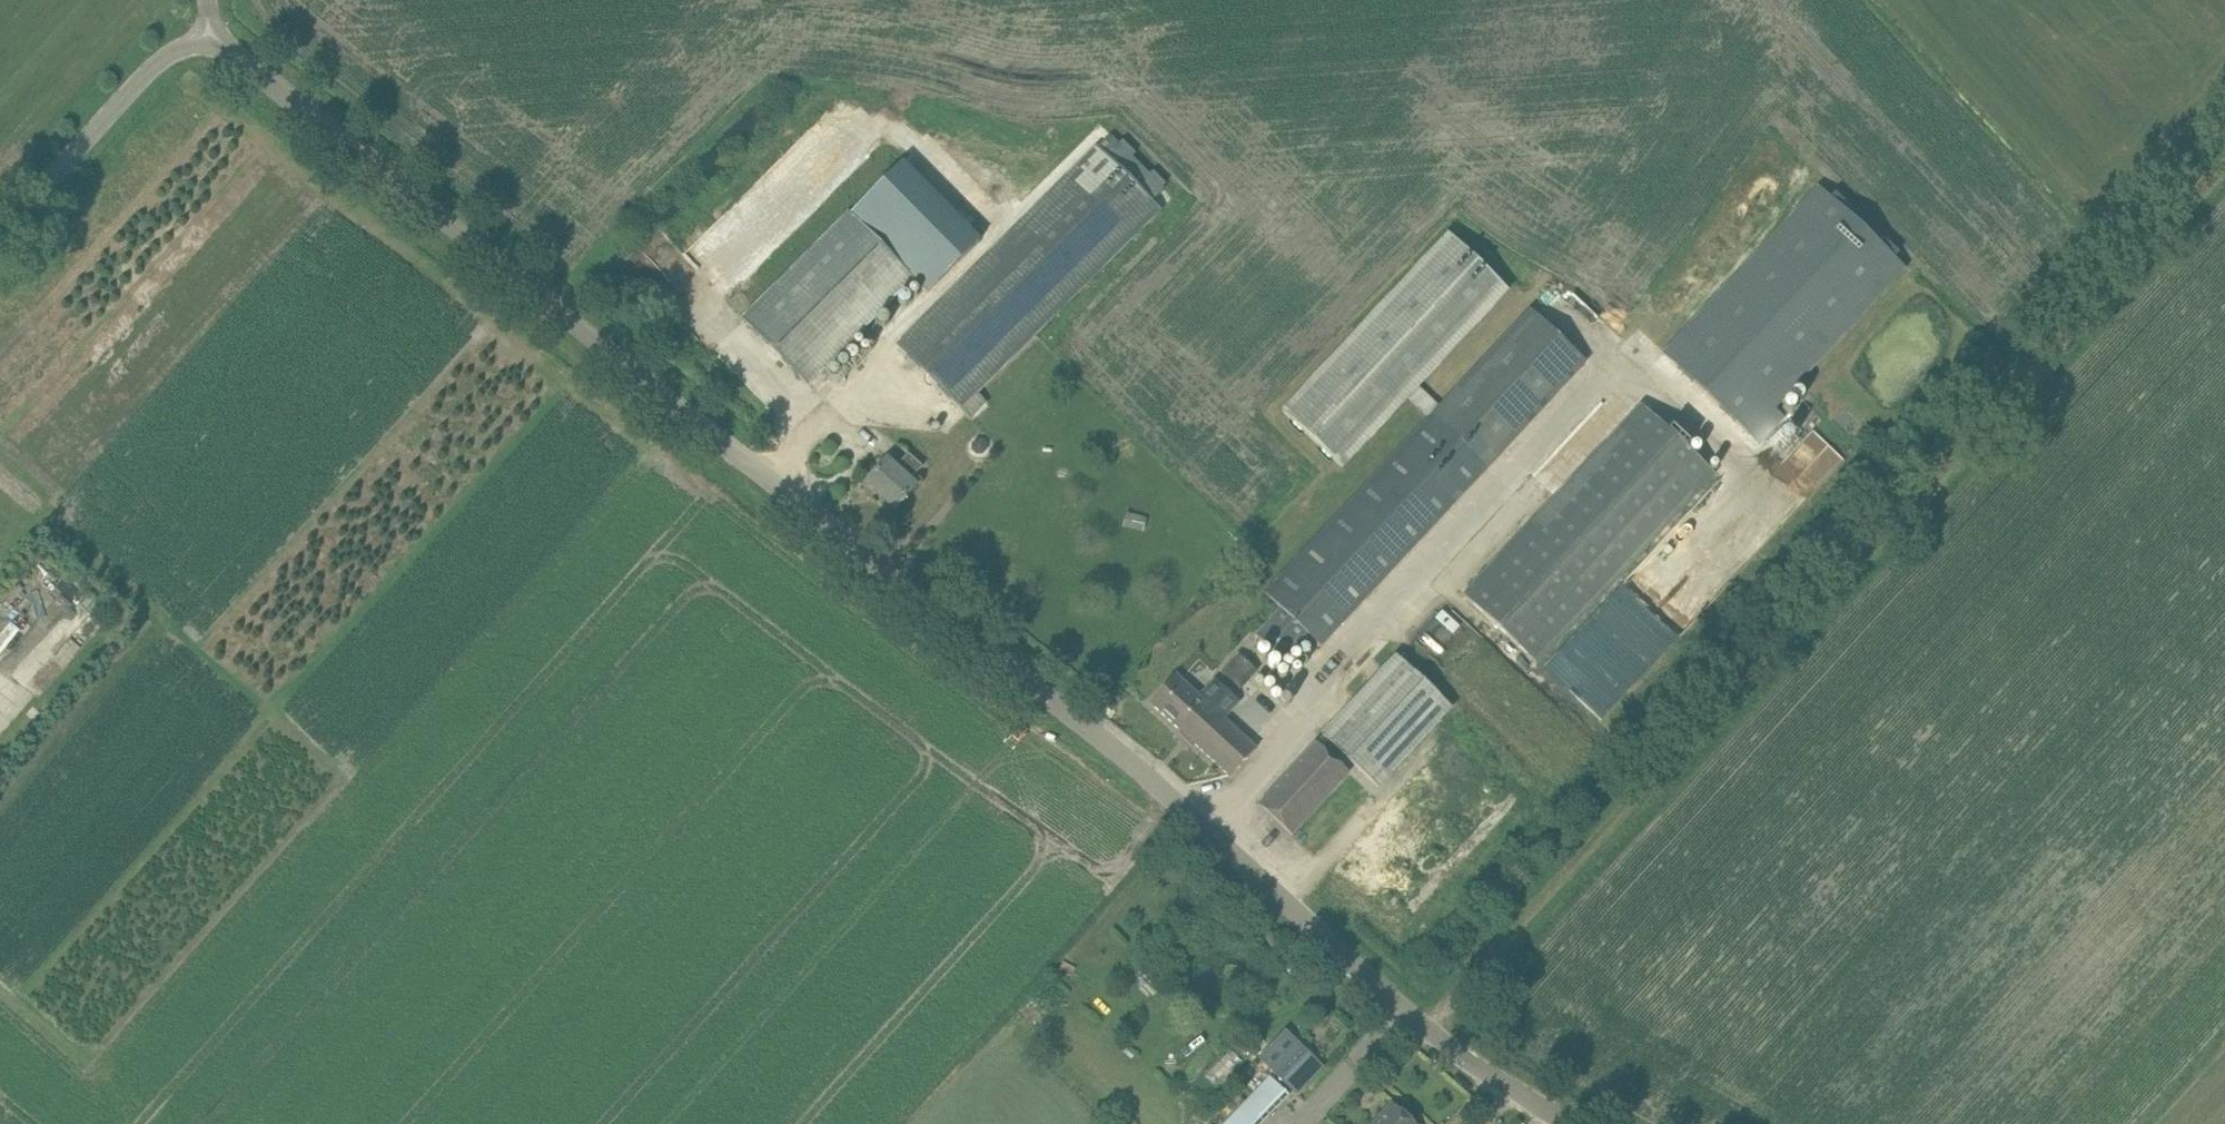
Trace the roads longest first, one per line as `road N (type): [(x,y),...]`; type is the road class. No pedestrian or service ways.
road 1 (unclassified): [(1439,1029),(201,33)]
road 2 (track): [(2224,165),(1490,964),(1439,1029)]
road 3 (unclassified): [(0,251),(201,33)]
road 4 (residential): [(1581,1123),(1439,1029)]

